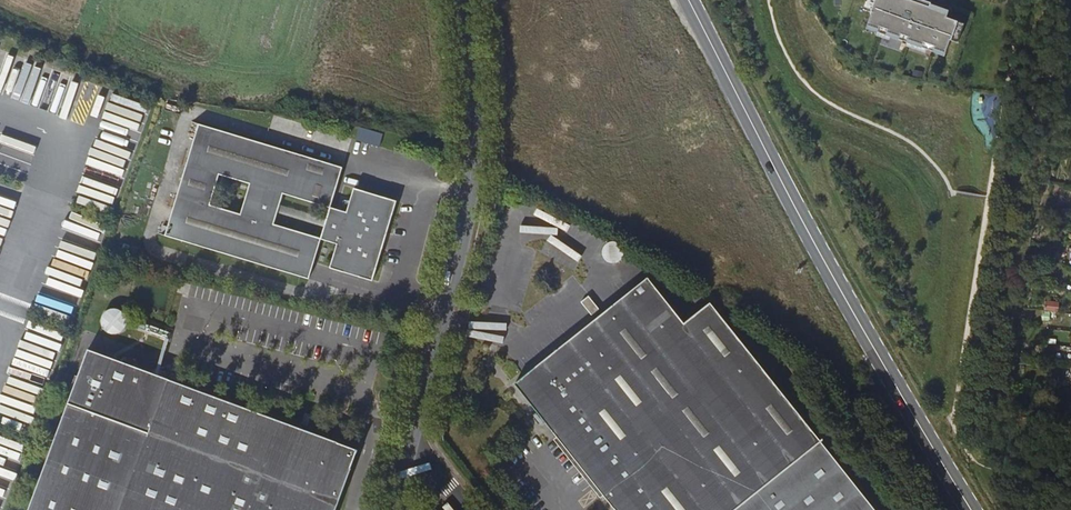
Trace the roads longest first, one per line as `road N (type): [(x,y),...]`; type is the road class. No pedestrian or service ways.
road 1 (secondary): [(972,509),(856,322),(692,0)]
road 2 (unclassified): [(459,0),(470,170),(406,435)]

